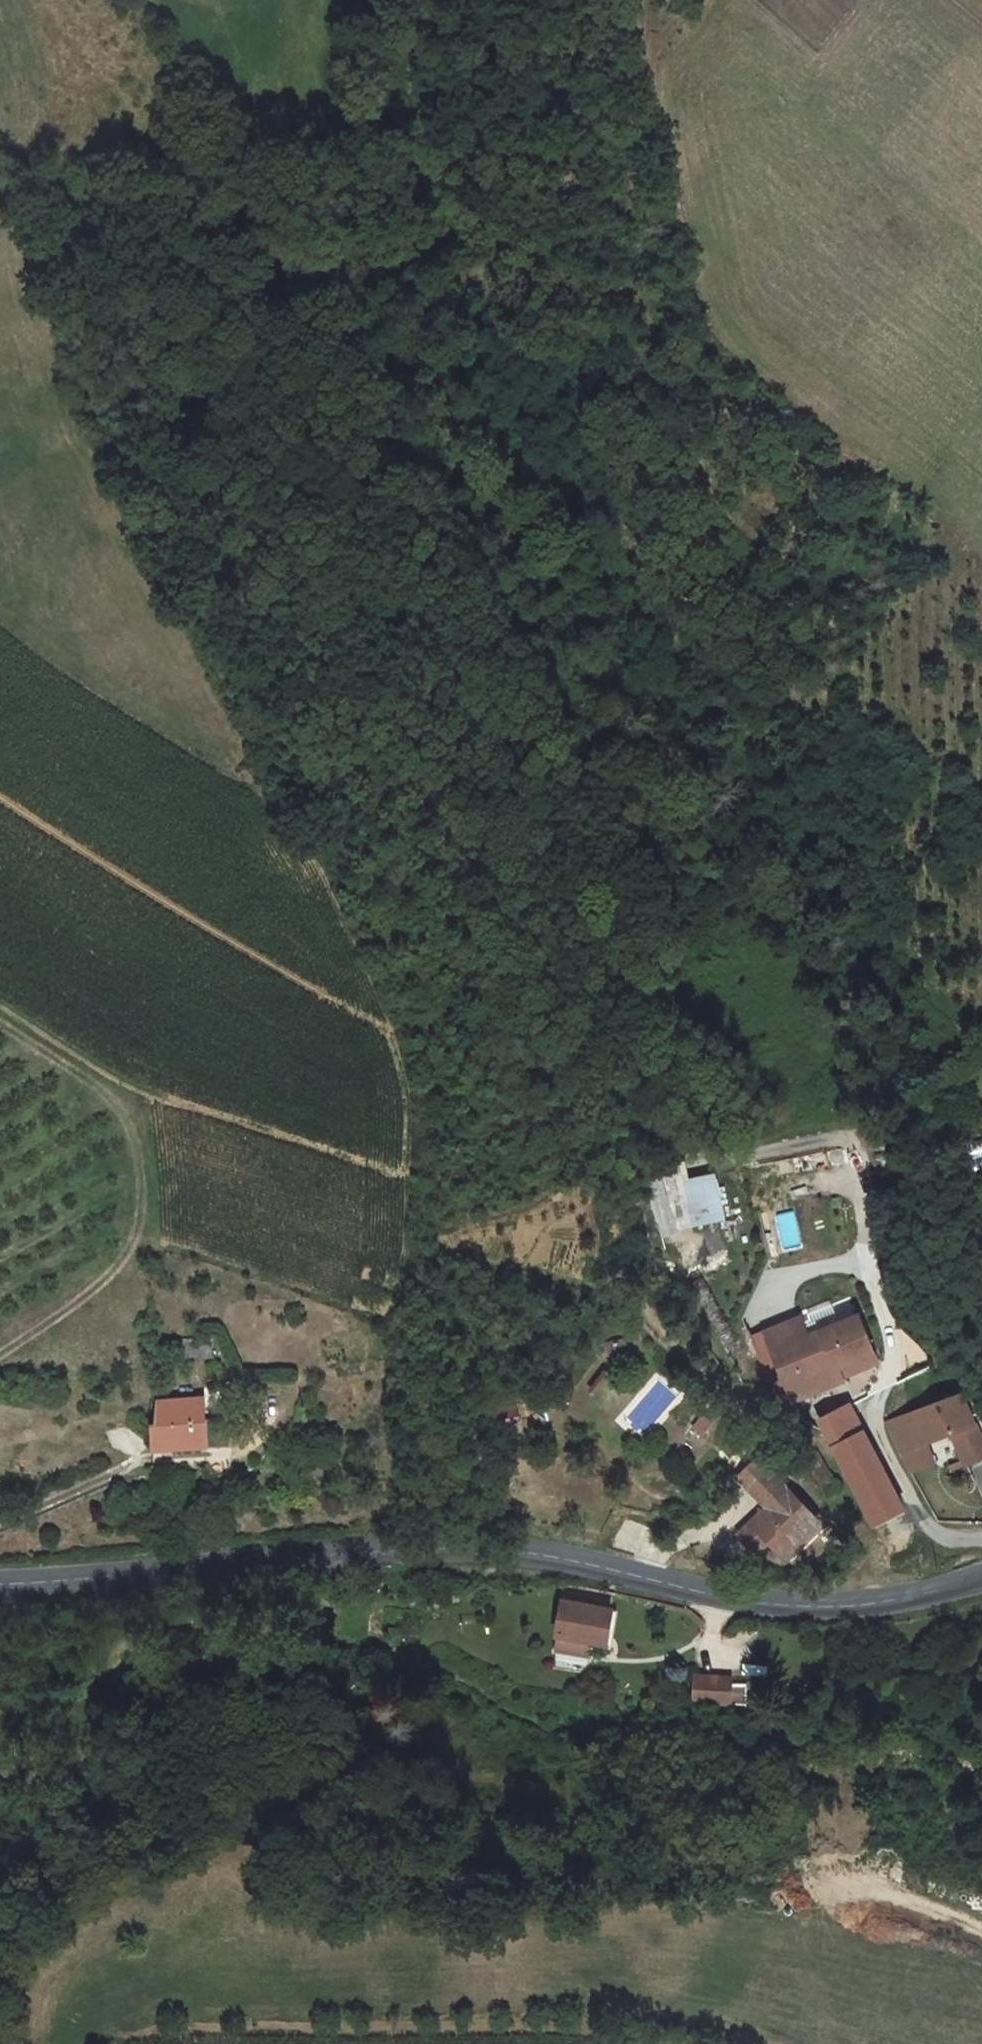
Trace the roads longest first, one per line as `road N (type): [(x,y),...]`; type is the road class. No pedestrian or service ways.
road 1 (secondary): [(0,1585),(483,1551),(811,1605),(908,1601),(981,1580)]

